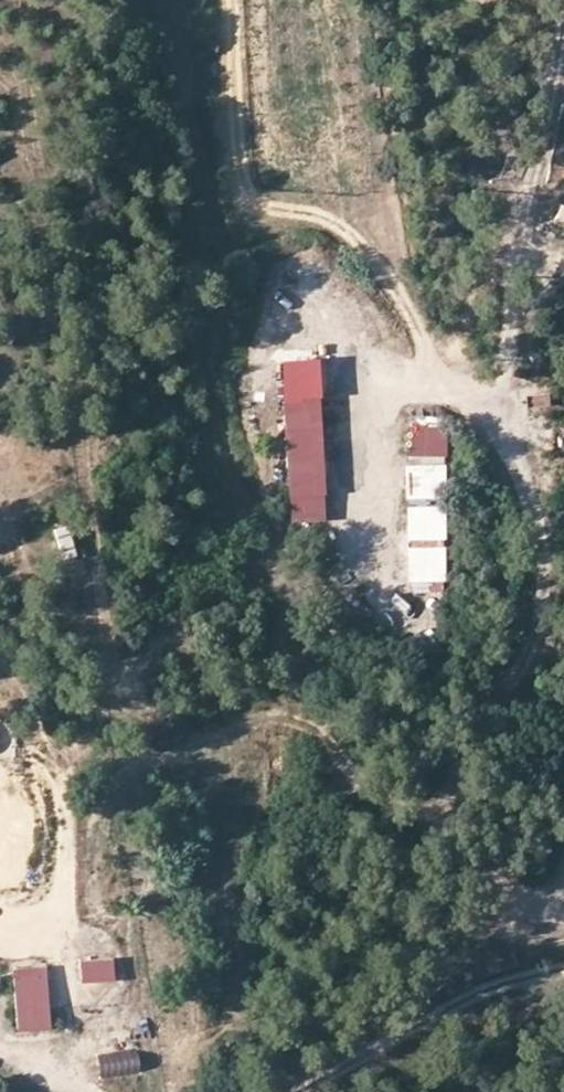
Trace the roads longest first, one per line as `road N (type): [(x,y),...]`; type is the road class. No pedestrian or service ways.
road 1 (track): [(368,536),(367,387),(483,397),(508,368),(507,255),(563,33)]
road 2 (track): [(436,393),(417,330),(387,277),(343,232),(257,202),(243,169),(232,0)]
road 3 (track): [(300,1091),(472,998),(563,966)]

